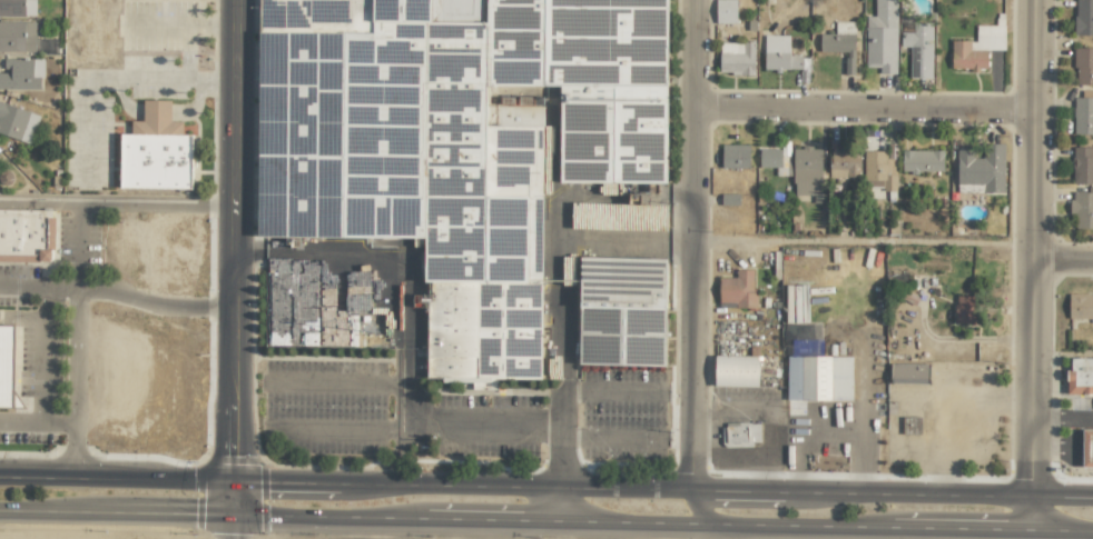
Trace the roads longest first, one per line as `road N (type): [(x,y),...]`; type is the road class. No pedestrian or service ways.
road 1 (primary): [(1092,499),(0,477)]
road 2 (primary): [(0,512),(1092,533)]
road 3 (residential): [(1031,532),(1042,0)]
road 4 (tertiary): [(235,0),(234,516)]
road 5 (residential): [(693,491),(703,0)]
road 6 (residential): [(703,120),(1038,122)]

